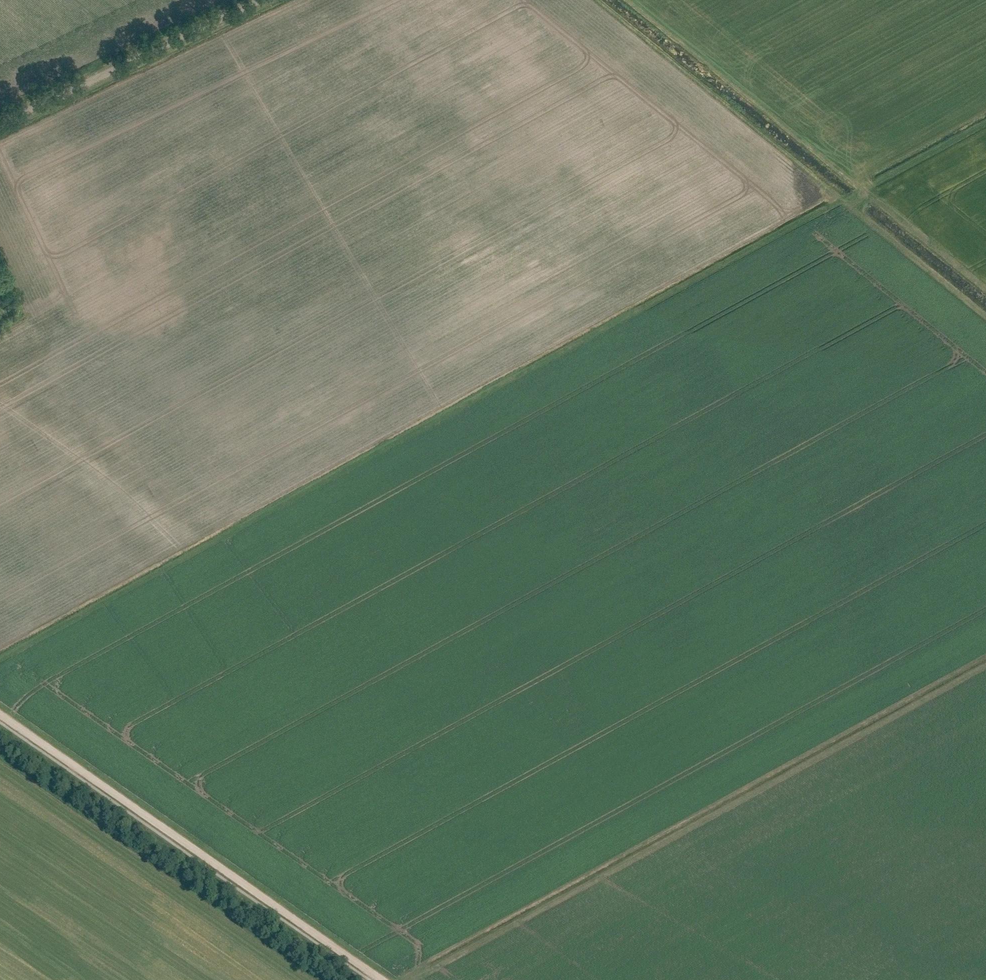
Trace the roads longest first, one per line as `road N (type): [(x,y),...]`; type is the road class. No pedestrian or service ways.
road 1 (track): [(375,979),(0,716)]
road 2 (unclassified): [(0,124),(259,0)]

